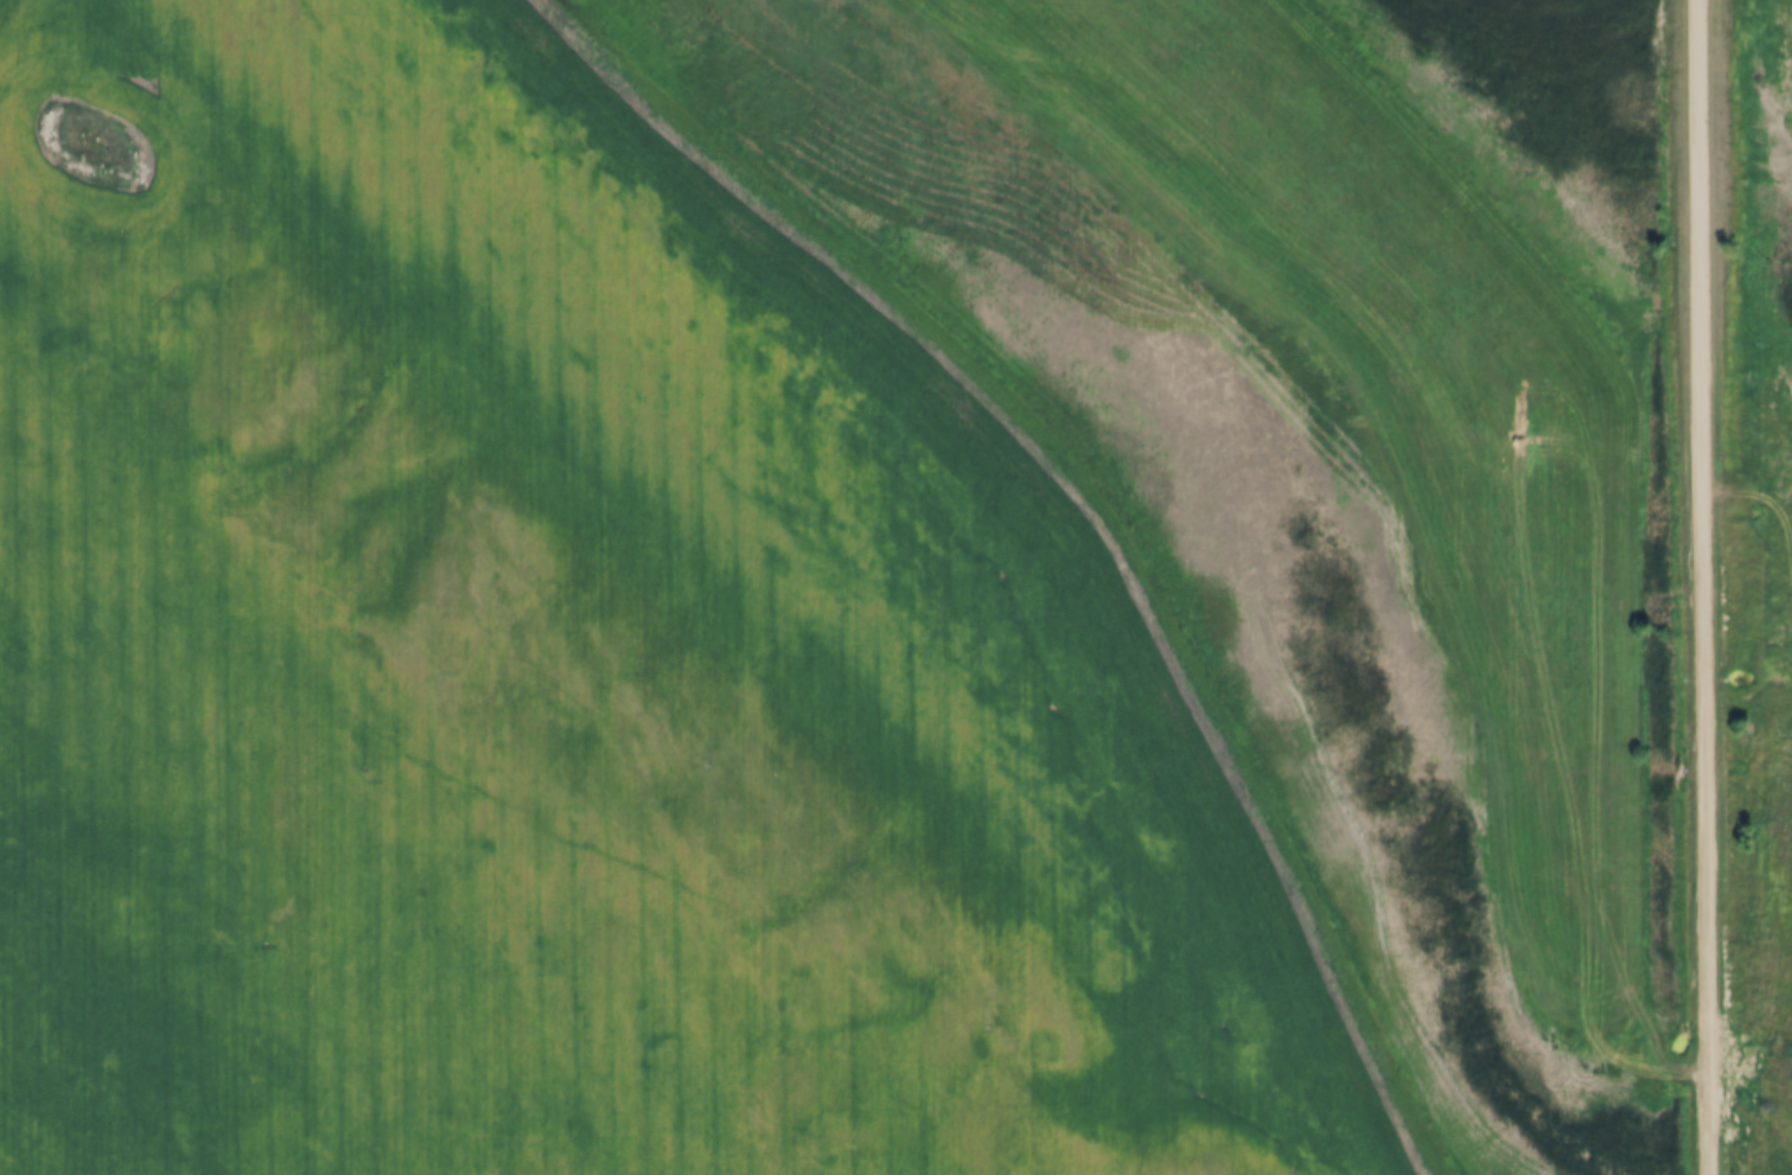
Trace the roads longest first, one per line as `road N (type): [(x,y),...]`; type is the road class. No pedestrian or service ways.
road 1 (residential): [(1698,1174),(1697,0)]

